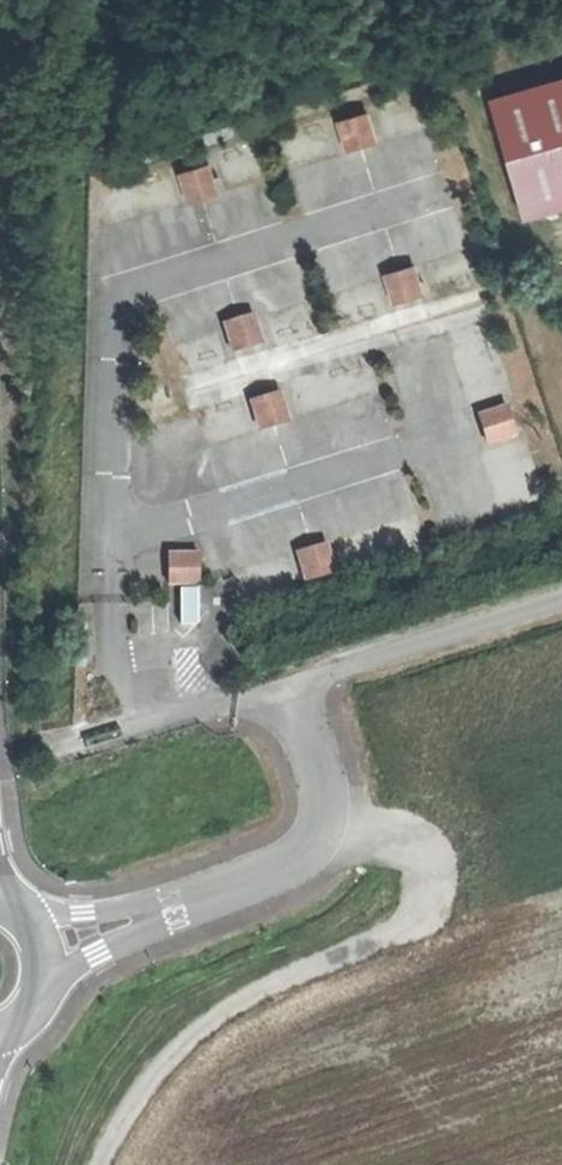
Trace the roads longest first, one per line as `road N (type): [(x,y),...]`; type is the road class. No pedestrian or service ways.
road 1 (unclassified): [(561,599),(289,687),(322,796),(321,835),(283,867),(162,911)]
road 2 (track): [(323,821),(417,839),(431,869),(398,916),(218,1002),(131,1078),(87,1164)]
road 3 (unclassified): [(162,911),(79,911),(19,922)]
road 4 (unclassified): [(45,980),(162,911)]

